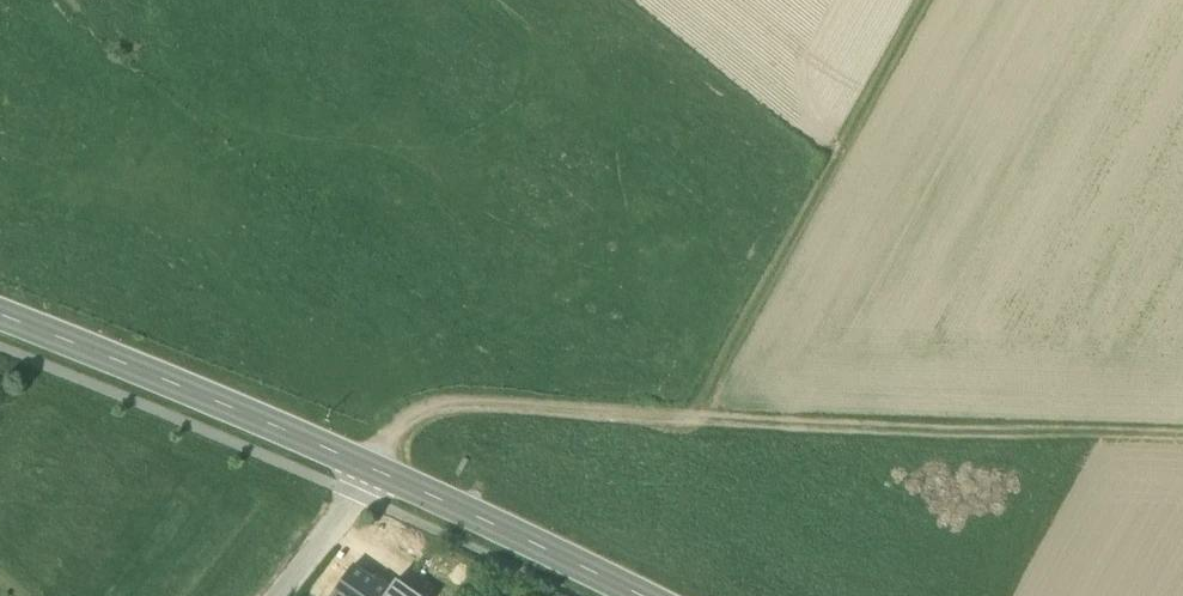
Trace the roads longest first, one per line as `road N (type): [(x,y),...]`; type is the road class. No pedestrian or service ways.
road 1 (track): [(1182,436),(465,404),(418,408),(374,468)]
road 2 (track): [(691,416),(916,0)]
road 3 (secondary): [(374,468),(0,321)]
road 4 (secondary): [(640,595),(374,468)]
road 5 (residential): [(374,468),(279,595)]

